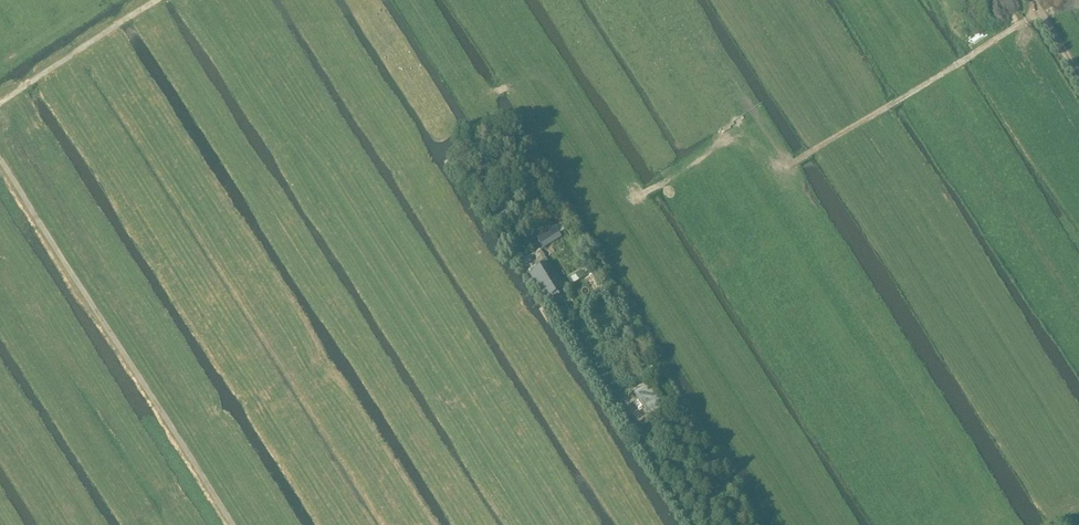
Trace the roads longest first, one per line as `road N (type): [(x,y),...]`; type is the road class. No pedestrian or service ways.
road 1 (track): [(232,524),(0,162)]
road 2 (track): [(161,0),(0,106)]

